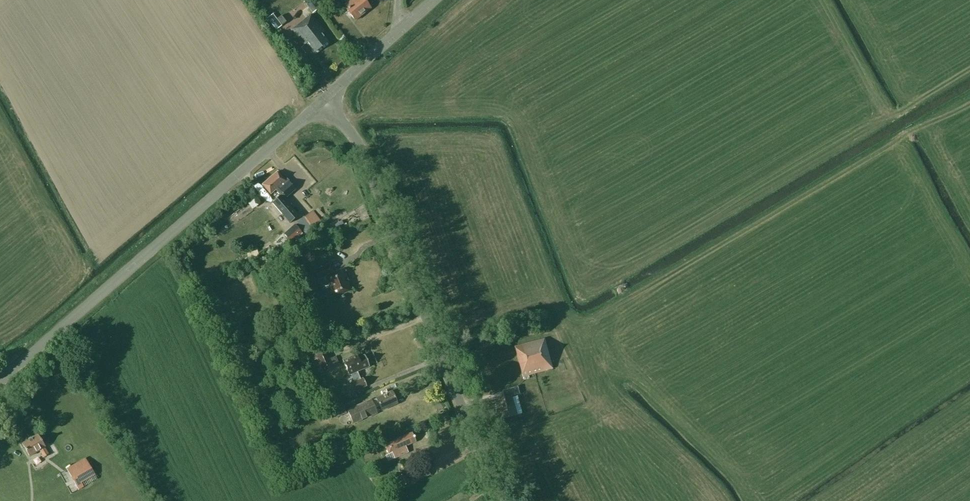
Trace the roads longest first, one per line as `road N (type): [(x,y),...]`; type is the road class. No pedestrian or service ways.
road 1 (tertiary): [(506,500),(362,151),(322,101)]
road 2 (tertiary): [(0,382),(322,101)]
road 3 (tertiary): [(322,101),(432,0)]

